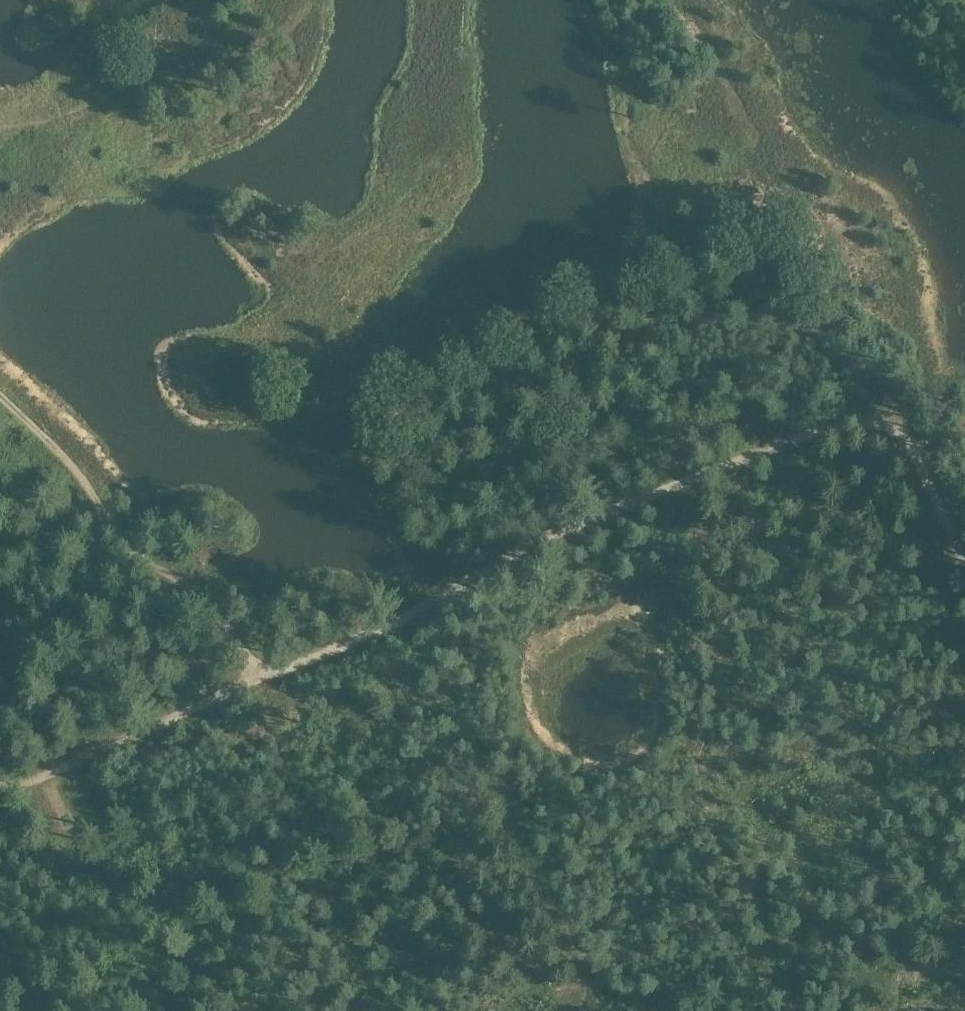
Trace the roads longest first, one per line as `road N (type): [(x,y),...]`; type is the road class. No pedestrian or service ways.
road 1 (track): [(0,794),(421,605),(537,532),(864,407),(964,608)]
road 2 (track): [(0,399),(65,447),(135,557),(201,585),(259,680)]

